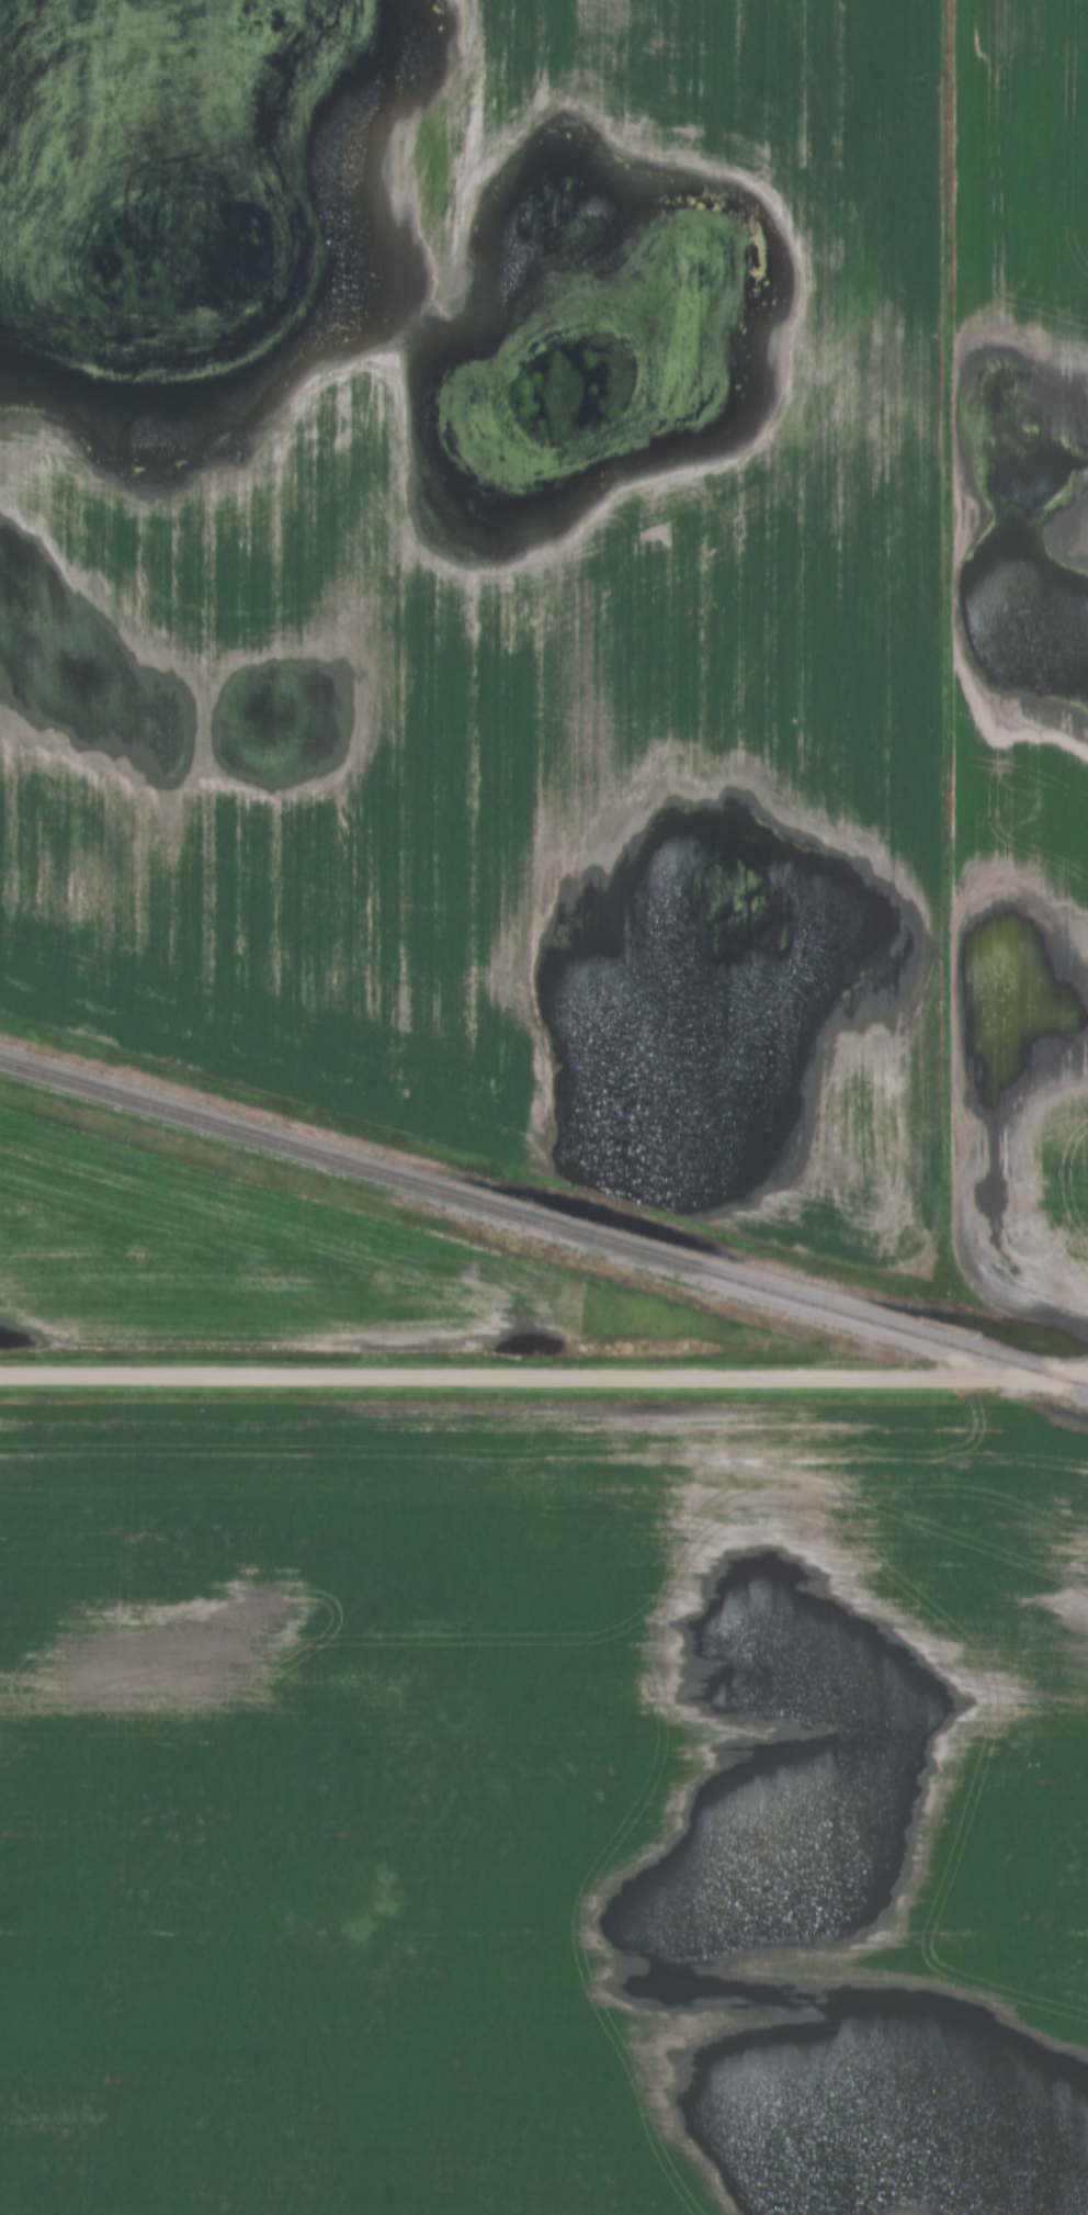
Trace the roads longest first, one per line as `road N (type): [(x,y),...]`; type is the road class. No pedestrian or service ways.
road 1 (residential): [(0,1378),(1087,1376)]

